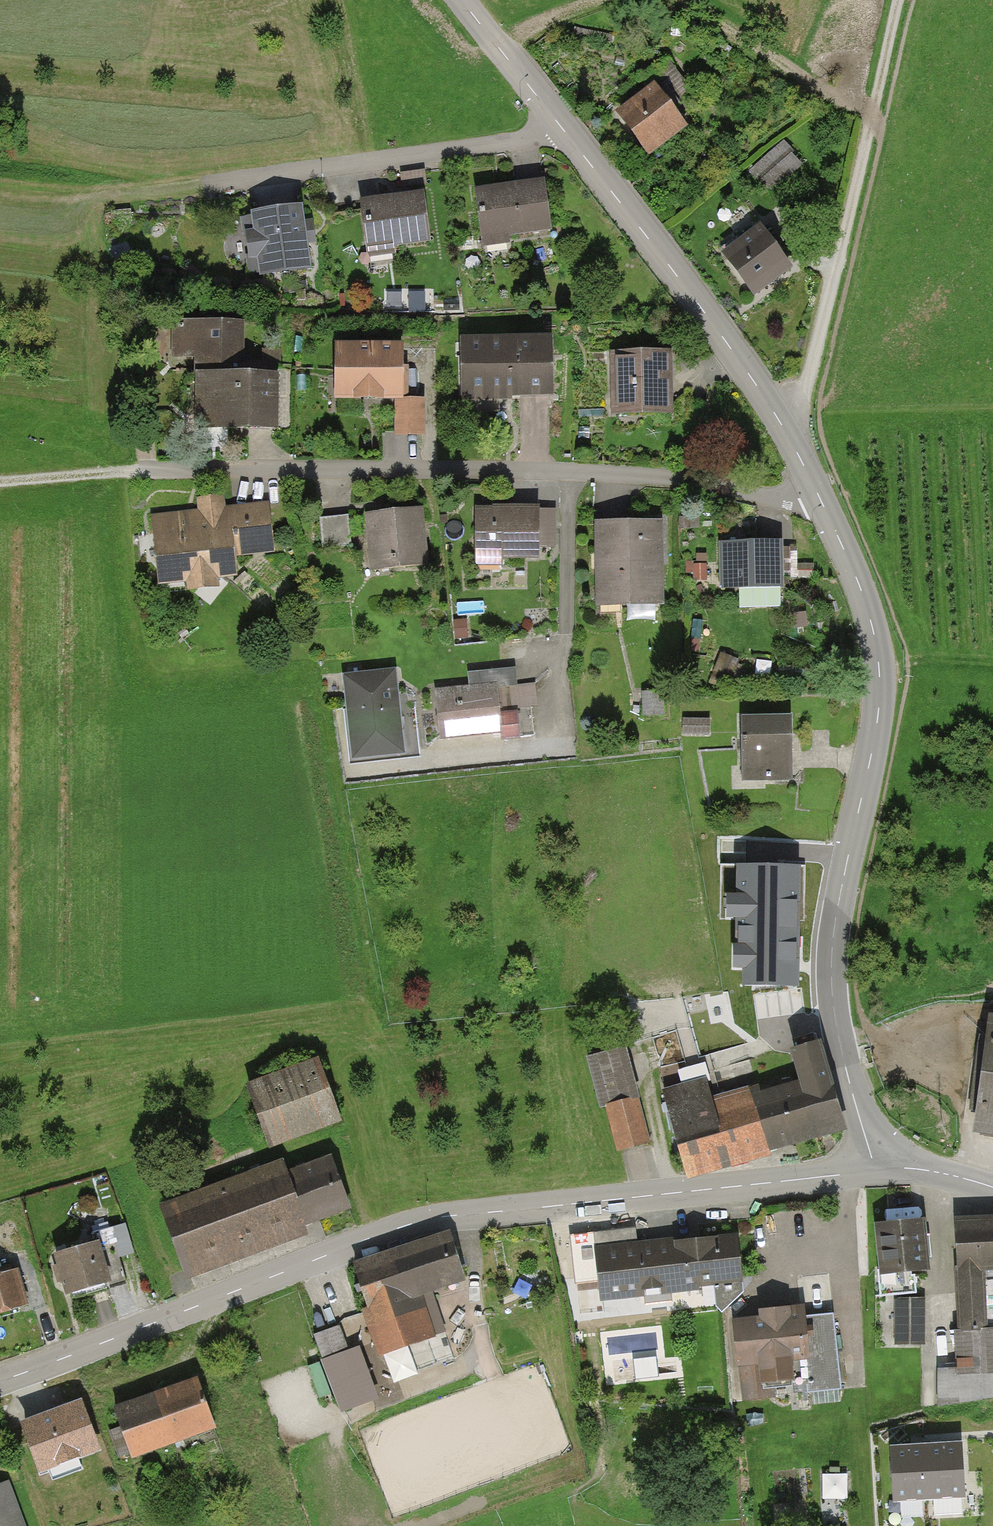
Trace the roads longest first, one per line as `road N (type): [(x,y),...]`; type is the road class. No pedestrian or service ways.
road 1 (tertiary): [(0,1381),(427,1220),(875,1169)]
road 2 (tertiary): [(875,1169),(837,1035),(831,961),(880,680),(859,582),(816,491)]
road 3 (residential): [(137,470),(633,473),(771,497),(816,491)]
road 4 (tertiary): [(816,491),(775,412),(560,125)]
road 5 (track): [(775,412),(804,394),(901,0)]
road 6 (residential): [(210,185),(547,136),(560,125)]
road 7 (tertiary): [(560,125),(461,0)]
road 8 (track): [(0,481),(137,470)]
road 9 (tertiary): [(875,1169),(940,1172),(992,1188)]

